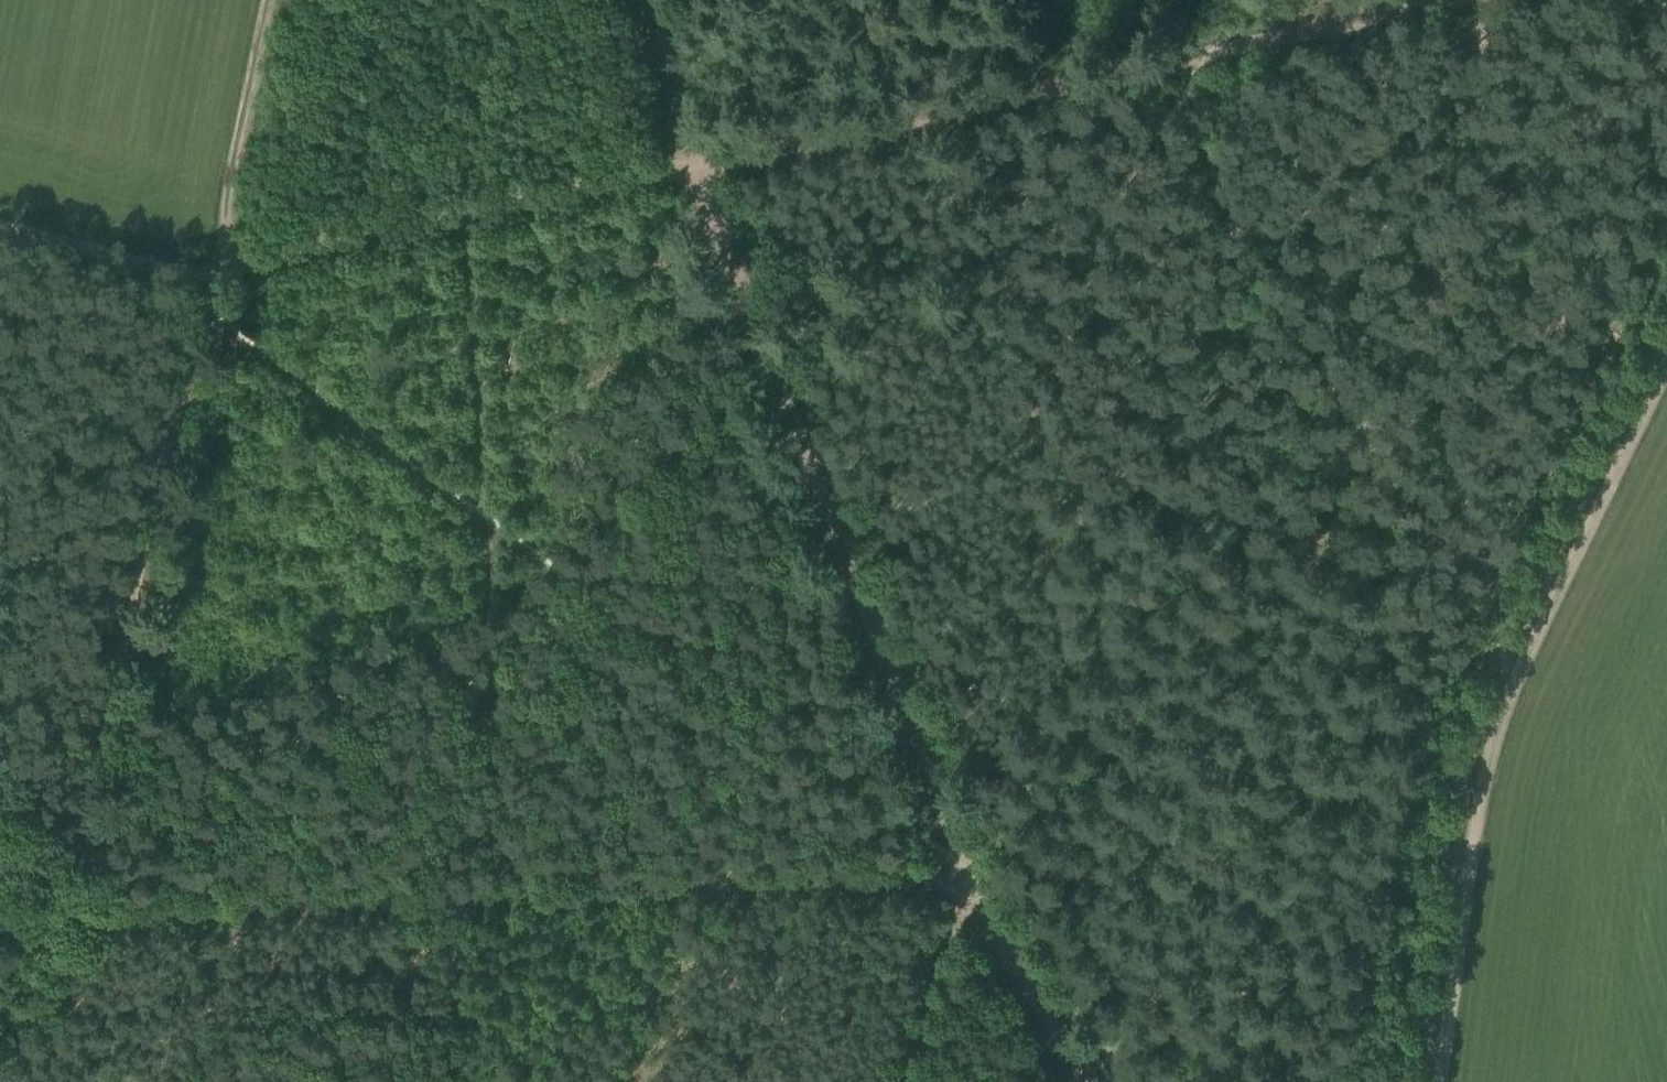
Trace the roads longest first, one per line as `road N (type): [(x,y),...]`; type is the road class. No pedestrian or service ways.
road 1 (track): [(56,921),(968,867)]
road 2 (track): [(1466,806),(1202,63)]
road 3 (track): [(706,166),(1462,0)]
road 4 (track): [(1666,368),(1512,682),(1486,781),(1436,1081)]
road 5 (track): [(706,166),(968,867)]
road 6 (track): [(208,306),(99,722),(56,921)]
road 7 (track): [(272,0),(214,266)]
road 8 (track): [(463,222),(267,264),(214,266)]
road 9 (track): [(463,222),(706,166)]
road 10 (track): [(976,871),(1092,1081)]
road 11 (track): [(913,1081),(945,948),(976,871)]
road 12 (track): [(214,266),(161,264),(0,225)]
road 13 (track): [(653,0),(706,166)]

